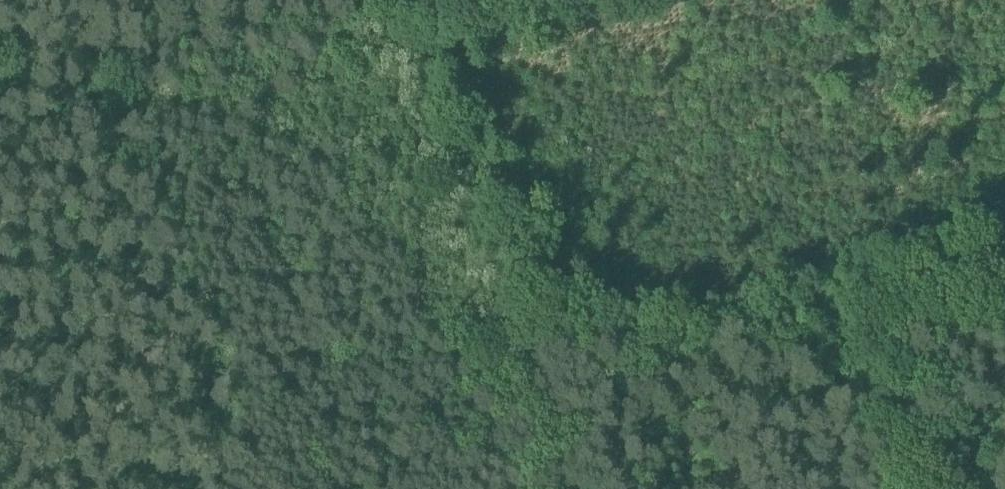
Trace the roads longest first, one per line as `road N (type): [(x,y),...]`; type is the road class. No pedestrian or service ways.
road 1 (track): [(439,6),(504,267),(583,488)]
road 2 (track): [(1004,258),(528,335)]
road 3 (track): [(0,70),(439,6)]

